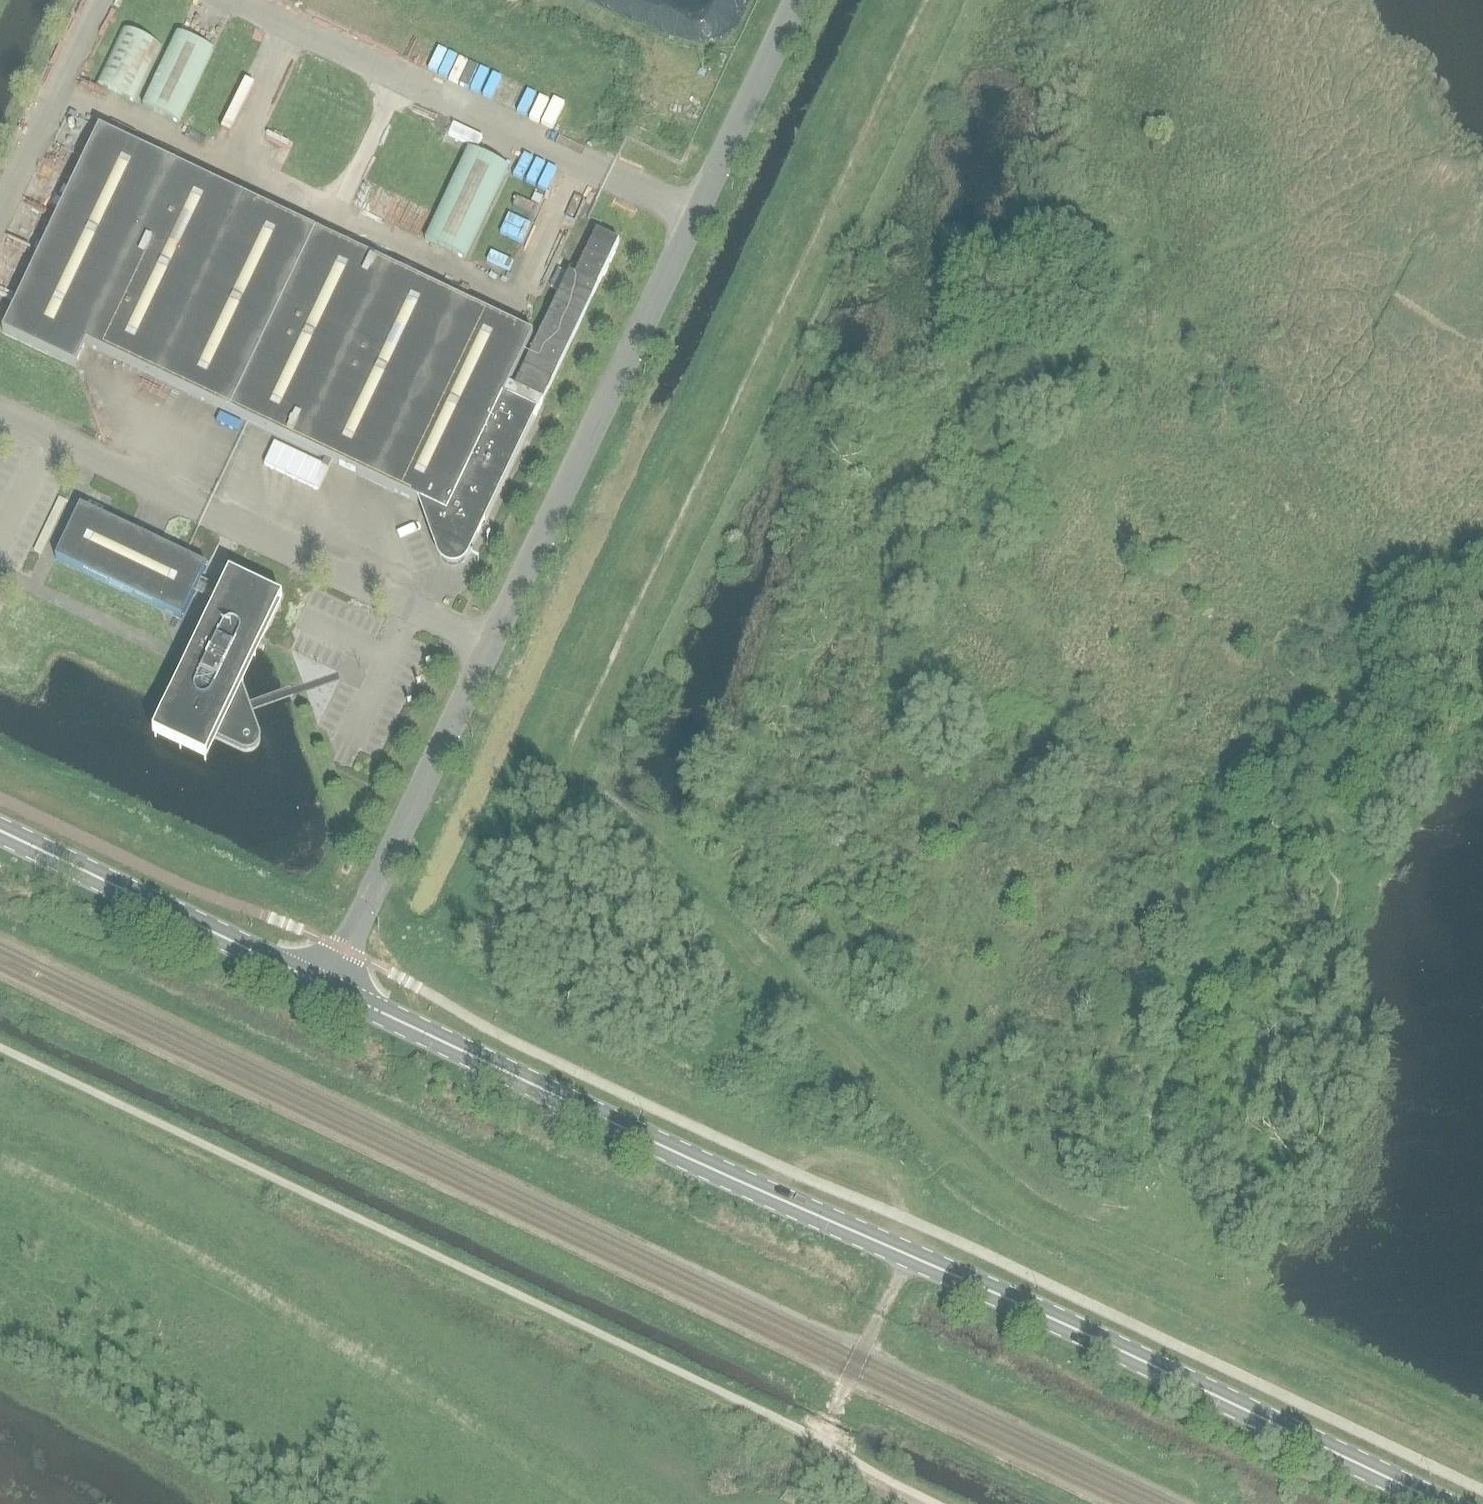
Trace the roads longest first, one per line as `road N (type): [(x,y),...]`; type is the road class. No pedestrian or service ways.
road 1 (track): [(931,0),(557,768),(1030,1217),(1482,1434)]
road 2 (tertiary): [(1436,1503),(326,986)]
road 3 (unclassified): [(326,986),(797,0)]
road 4 (tertiary): [(326,986),(0,830)]

